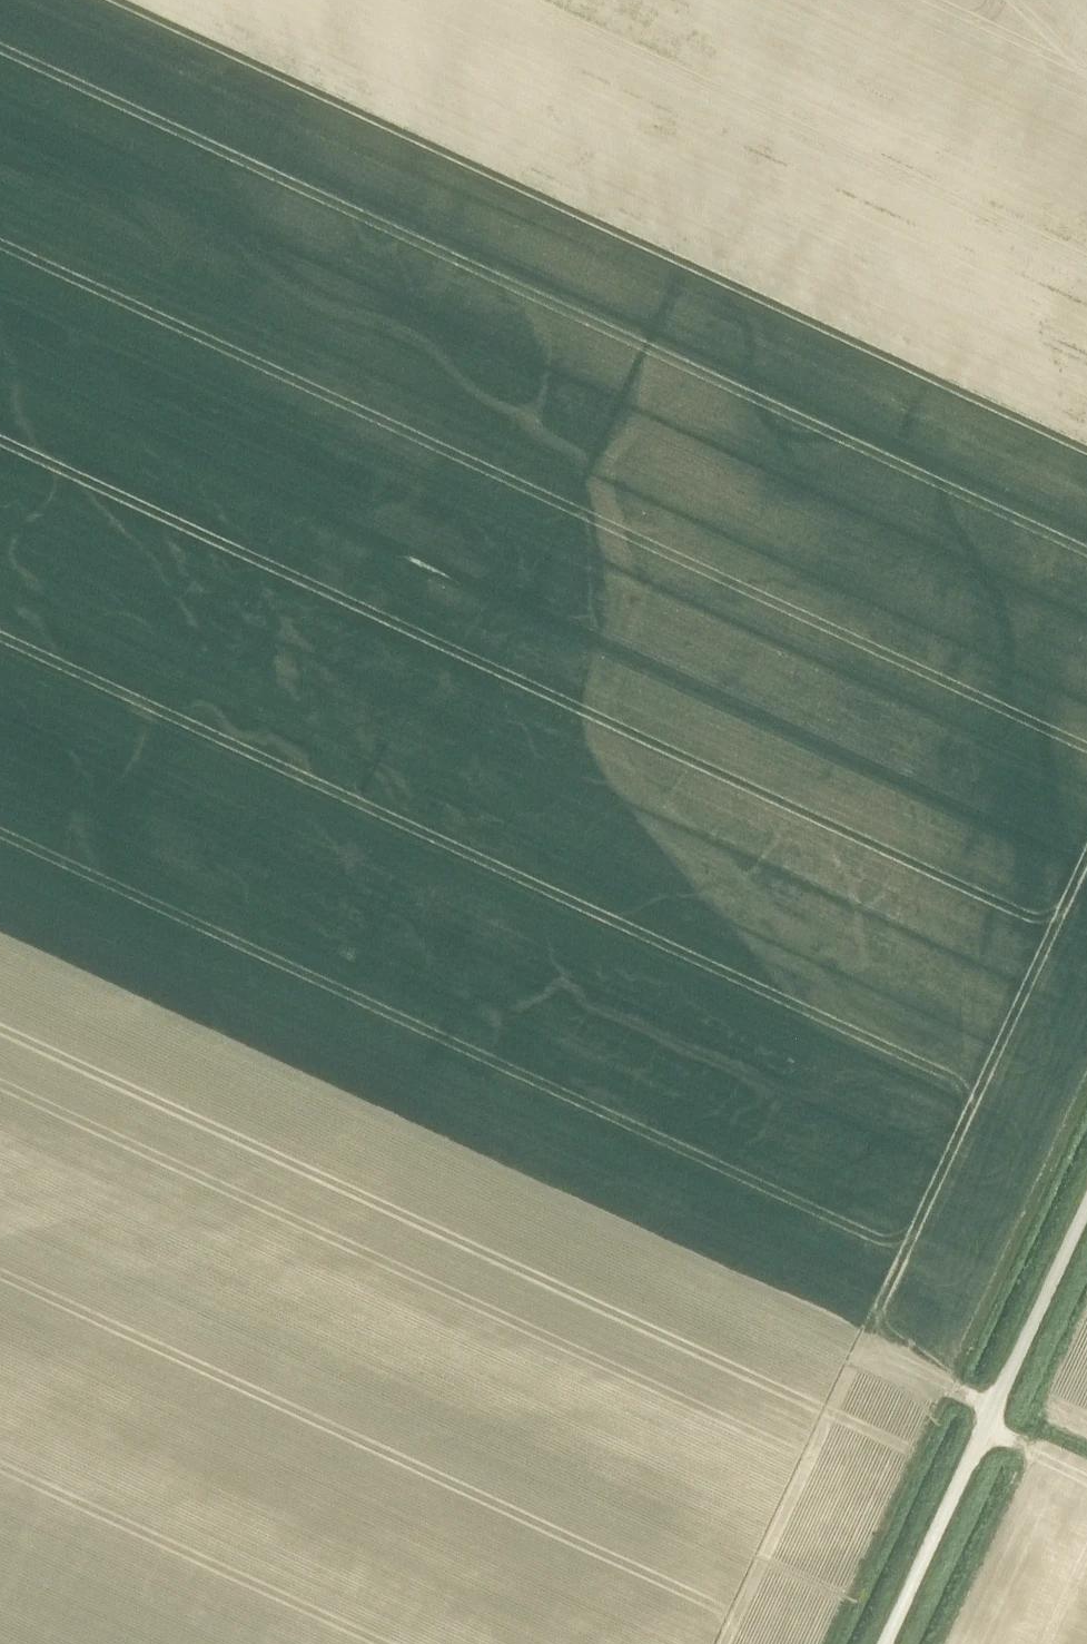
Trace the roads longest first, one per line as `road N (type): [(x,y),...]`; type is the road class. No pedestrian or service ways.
road 1 (unclassified): [(889,1643),(1086,1213)]

